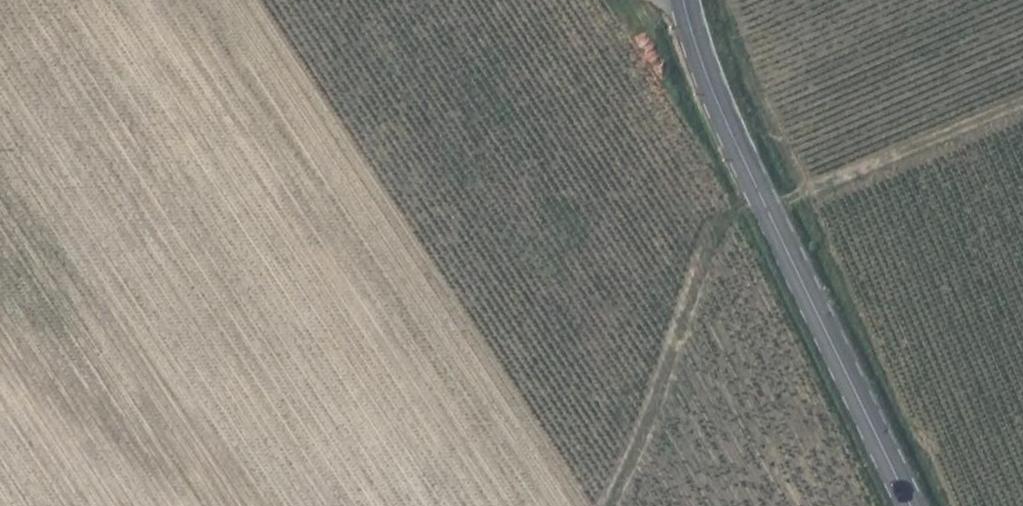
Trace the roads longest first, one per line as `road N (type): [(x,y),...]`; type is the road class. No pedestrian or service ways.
road 1 (secondary): [(682,0),(710,90),(907,505)]
road 2 (track): [(754,186),(719,224),(653,402),(603,505)]
road 3 (track): [(766,212),(1022,105)]

